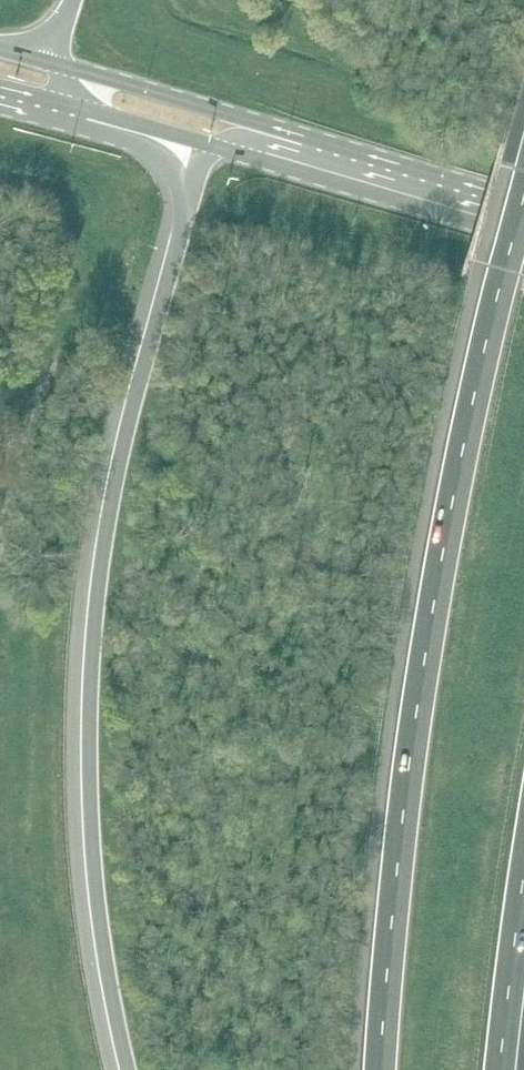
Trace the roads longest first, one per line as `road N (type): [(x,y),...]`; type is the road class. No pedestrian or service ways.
road 1 (motorway): [(208,144),(133,405),(97,611),(95,866),(128,1069)]
road 2 (motorway): [(523,200),(437,601),(396,859),(377,1069)]
road 3 (primary): [(254,139),(523,219)]
road 4 (primary): [(254,139),(219,110),(54,63)]
road 5 (motorway): [(502,1069),(523,907)]
road 6 (primary): [(89,111),(208,144)]

